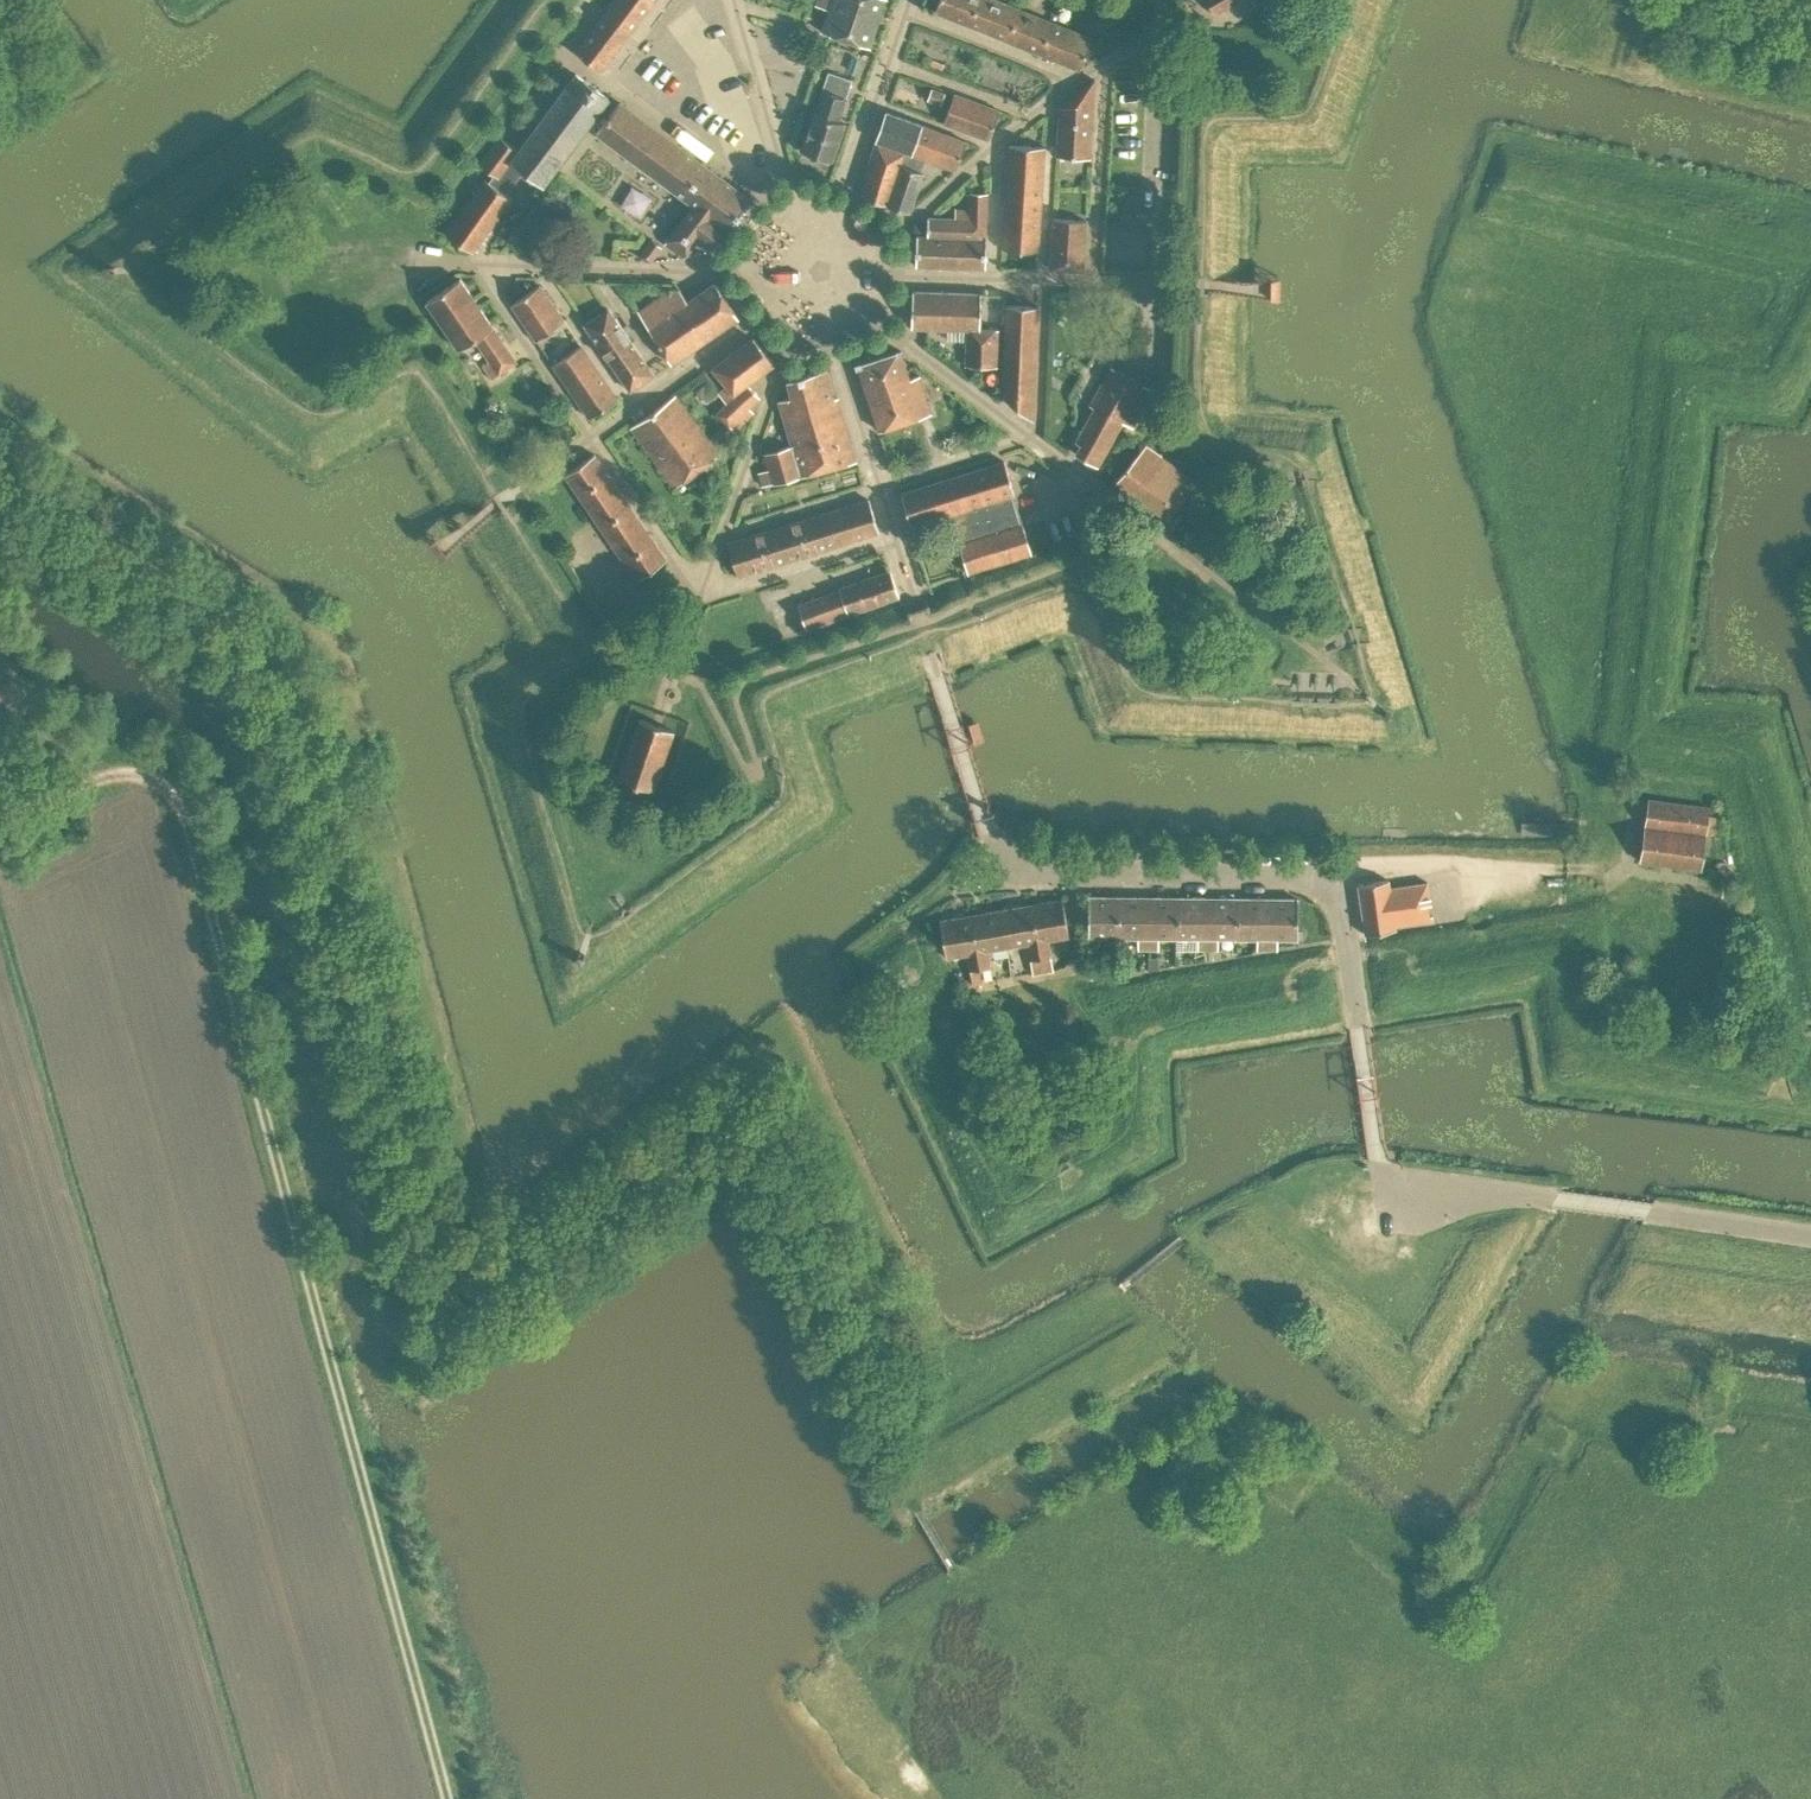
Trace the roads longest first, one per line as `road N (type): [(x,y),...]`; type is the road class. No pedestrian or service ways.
road 1 (residential): [(1810,1236),(1531,1191),(1393,1182),(1379,1161),(1344,914),(1331,885),(1297,876),(1038,873),(1003,860),(918,611),(828,302)]
road 2 (track): [(82,784),(121,774),(156,780),(187,825),(448,1798)]
road 3 (residential): [(663,707),(807,307)]
road 4 (residential): [(849,296),(1166,539)]
road 5 (residential): [(536,479),(795,288)]
road 6 (residential): [(855,252),(911,218),(1107,61)]
road 7 (residential): [(852,274),(1160,283)]
road 8 (residential): [(477,266),(782,269)]
road 9 (track): [(1608,869),(1422,865),(1351,873),(1331,885)]
road 10 (residential): [(832,243),(912,0)]
road 11 (residential): [(810,234),(736,0)]

